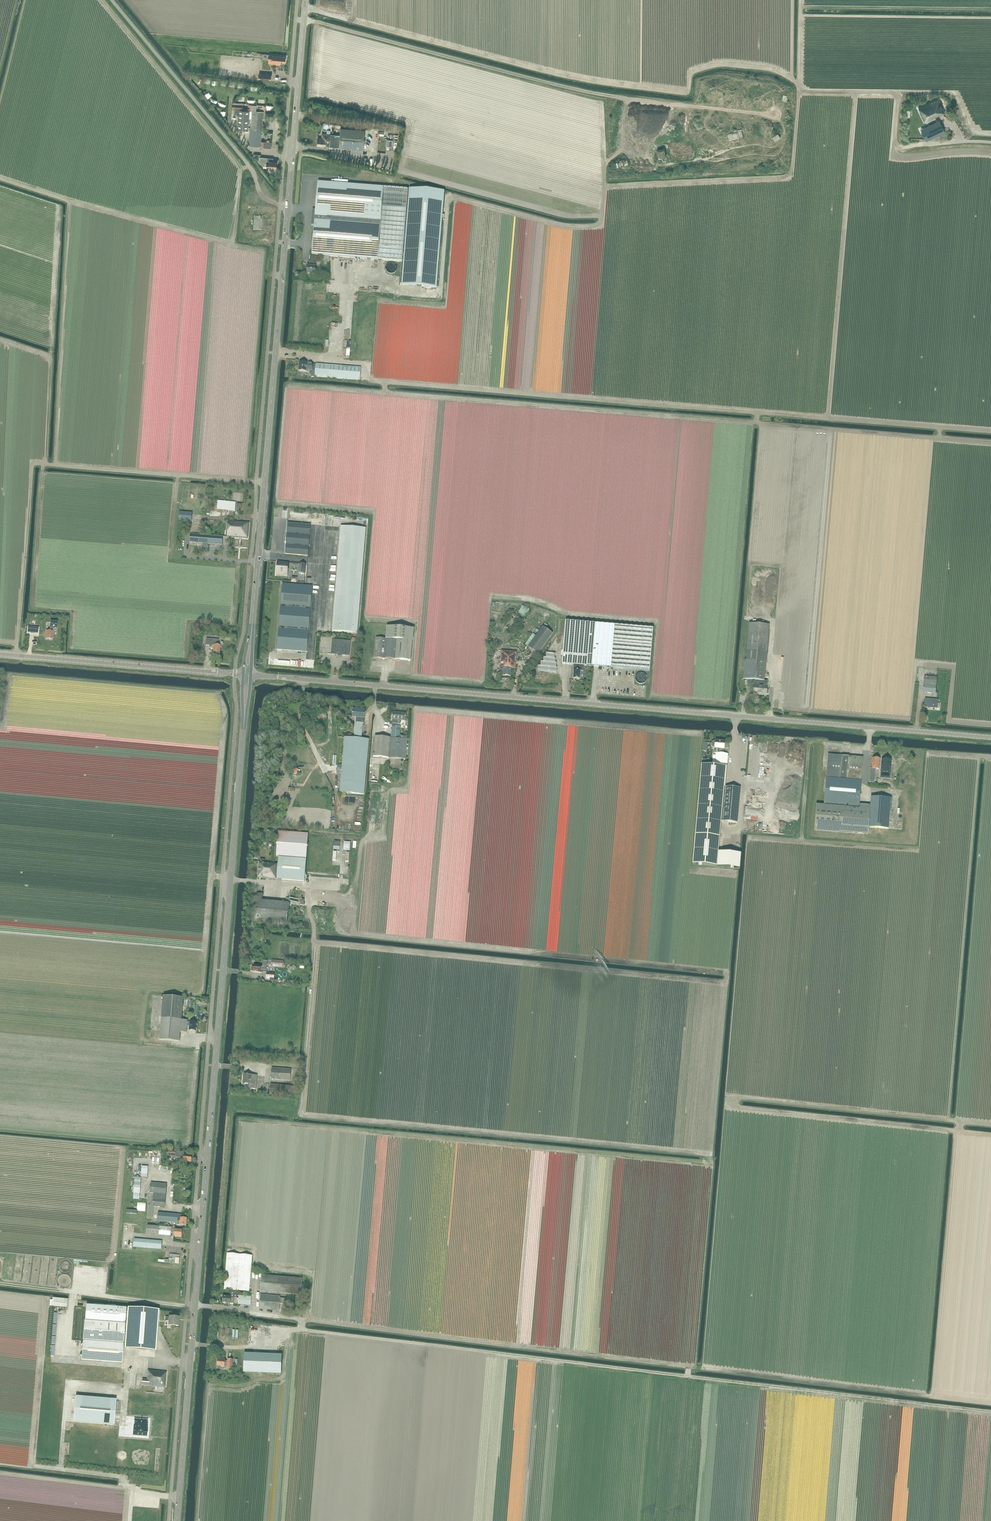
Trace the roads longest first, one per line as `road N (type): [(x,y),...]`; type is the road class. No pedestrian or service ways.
road 1 (tertiary): [(177,1520),(248,674)]
road 2 (track): [(799,87),(785,176),(609,186),(601,219),(591,226),(448,195),(440,294),(350,285),(336,359),(276,353)]
road 3 (unclassified): [(990,738),(248,674)]
road 4 (track): [(990,431),(828,418),(856,92),(896,94),(900,157),(990,152)]
road 5 (tertiary): [(248,674),(306,0)]
road 6 (track): [(336,359),(364,365),(377,382),(828,418)]
road 7 (track): [(990,725),(949,721),(954,667),(913,664),(933,438),(990,442)]
road 8 (track): [(302,1329),(688,1376)]
road 9 (track): [(385,383),(385,392),(753,422),(757,413)]
road 10 (track): [(0,1283),(363,1326)]
road 11 (track): [(990,9),(800,7),(799,87),(856,92)]
road 12 (track): [(688,1376),(990,1412)]
road 13 (unclassified): [(248,674),(0,654)]
road 14 (track): [(766,424),(750,561),(767,564),(764,619),(772,620)]
road 15 (track): [(757,419),(933,438)]
road 16 (track): [(455,197),(445,304),(379,300)]

